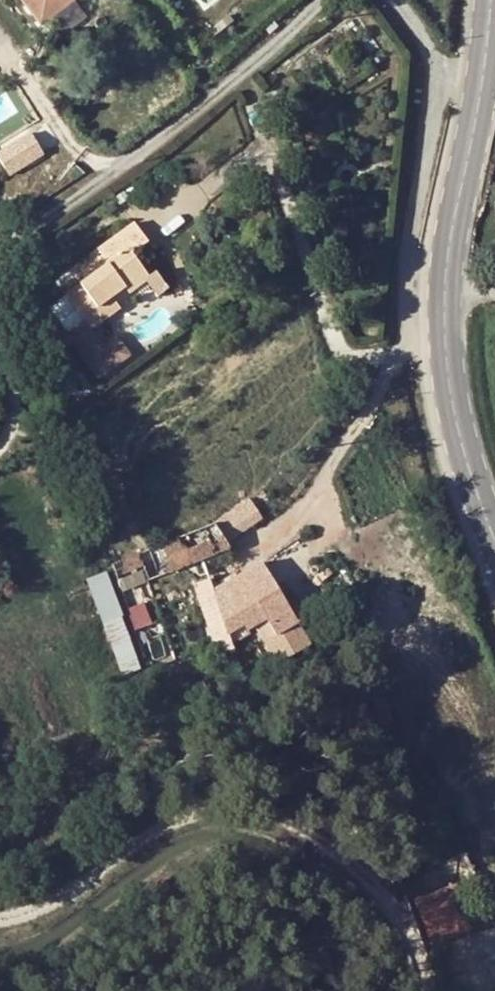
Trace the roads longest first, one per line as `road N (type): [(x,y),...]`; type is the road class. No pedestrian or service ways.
road 1 (track): [(0,914),(48,907),(144,842),(203,816),(237,808),(281,816),(340,853),(387,899),(425,990)]
road 2 (primary): [(445,299),(491,0)]
road 3 (primary): [(494,536),(453,386),(445,299)]

